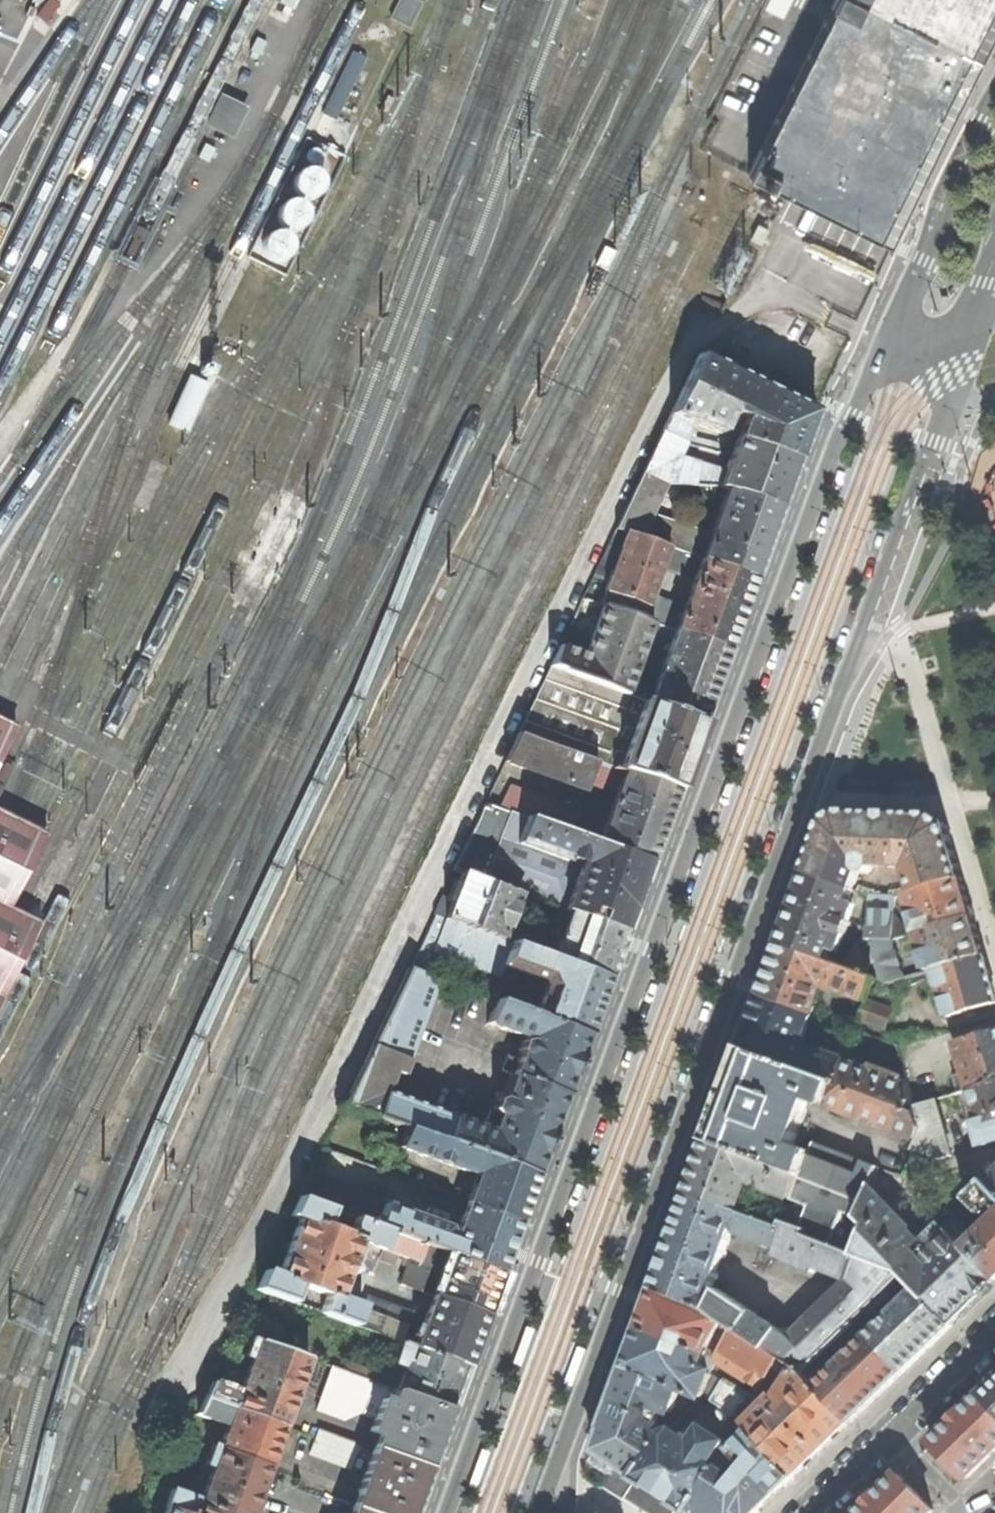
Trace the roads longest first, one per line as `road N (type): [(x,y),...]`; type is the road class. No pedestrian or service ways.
road 1 (secondary): [(890,344),(835,446),(447,1512)]
road 2 (secondary): [(538,1512),(951,399)]
road 3 (secondary): [(994,108),(890,344)]
road 4 (residential): [(994,1334),(812,1512)]

